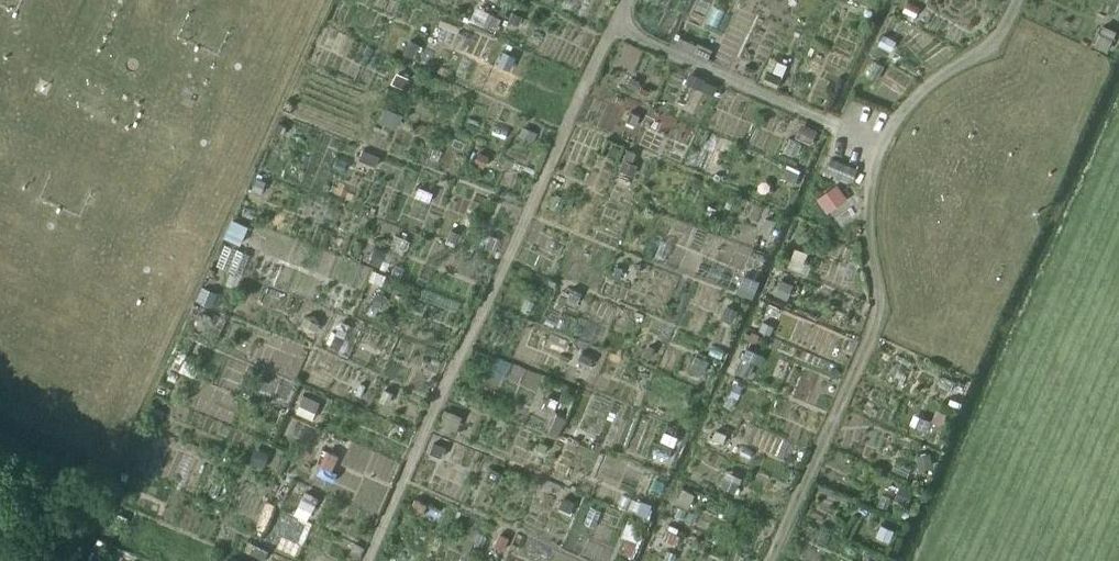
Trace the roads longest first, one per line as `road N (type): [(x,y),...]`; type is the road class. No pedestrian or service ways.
road 1 (track): [(1024,0),(1011,30),(920,97),(881,143),(872,173),(881,305),(874,338),(775,560)]
road 2 (track): [(372,560),(630,0)]
road 3 (track): [(881,143),(616,29)]

